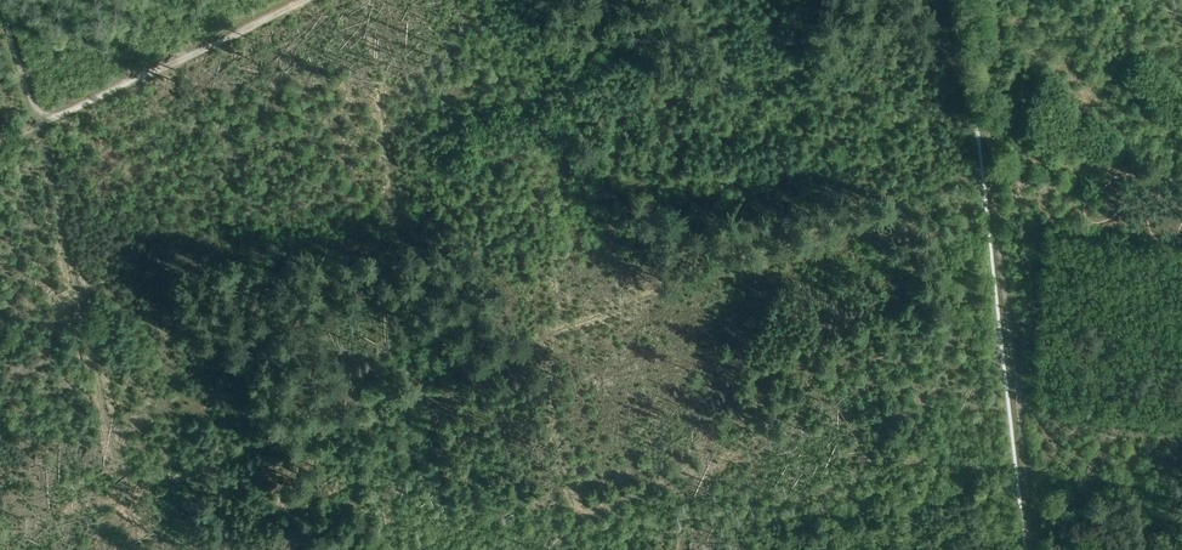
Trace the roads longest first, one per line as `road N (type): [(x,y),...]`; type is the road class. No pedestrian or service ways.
road 1 (track): [(1123,174),(991,168),(125,495)]
road 2 (track): [(973,0),(1033,549)]
road 3 (track): [(137,549),(40,125)]
road 4 (track): [(40,125),(305,0)]
road 5 (track): [(1181,488),(1026,476)]
road 6 (track): [(40,125),(0,3)]

